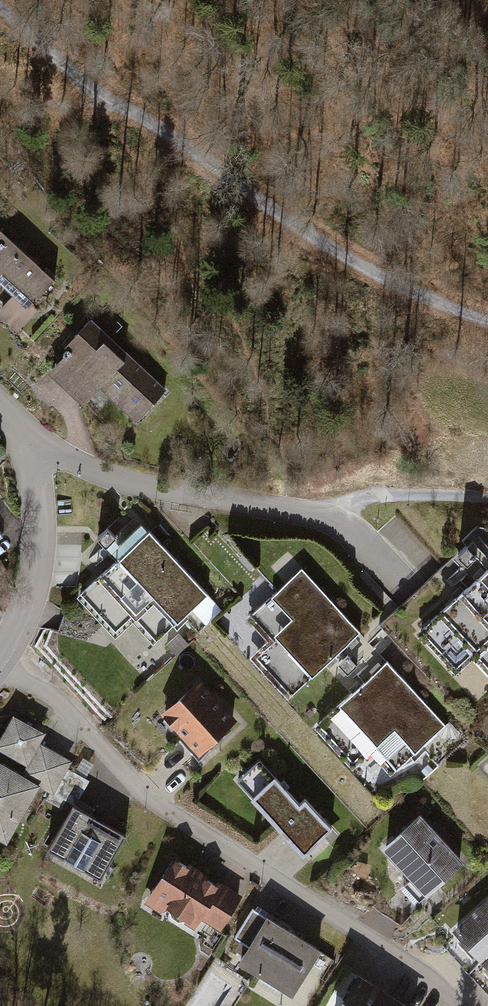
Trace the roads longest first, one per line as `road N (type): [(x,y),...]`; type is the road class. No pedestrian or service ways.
road 1 (track): [(0,7),(115,104),(272,210),(402,288),(487,318)]
road 2 (residential): [(0,667),(55,698),(154,809),(380,945),(453,1005)]
road 3 (residential): [(28,452),(134,485),(324,519),(396,585)]
road 4 (residential): [(0,653),(31,579),(28,452)]
road 5 (track): [(324,519),(352,497),(407,490),(487,497)]

